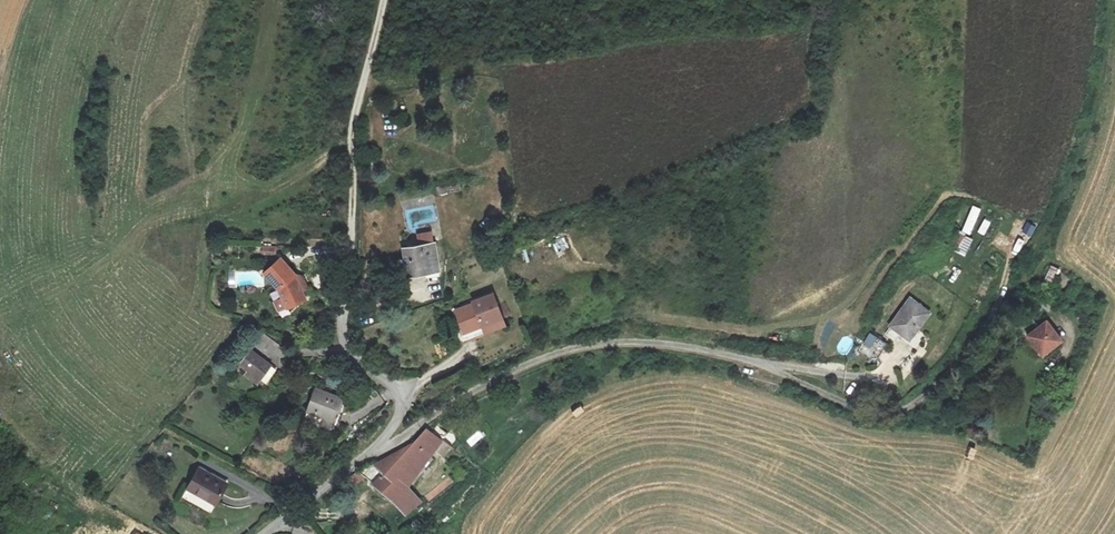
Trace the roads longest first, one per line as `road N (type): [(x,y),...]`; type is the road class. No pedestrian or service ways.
road 1 (residential): [(1008,287),(959,364),(900,411),(860,409),(746,359),(609,343),(503,375),(374,449)]
road 2 (residential): [(352,207),(342,340),(391,379),(401,399),(374,449)]
road 3 (track): [(383,0),(352,132),(352,207)]
road 4 (residential): [(262,533),(374,449)]

